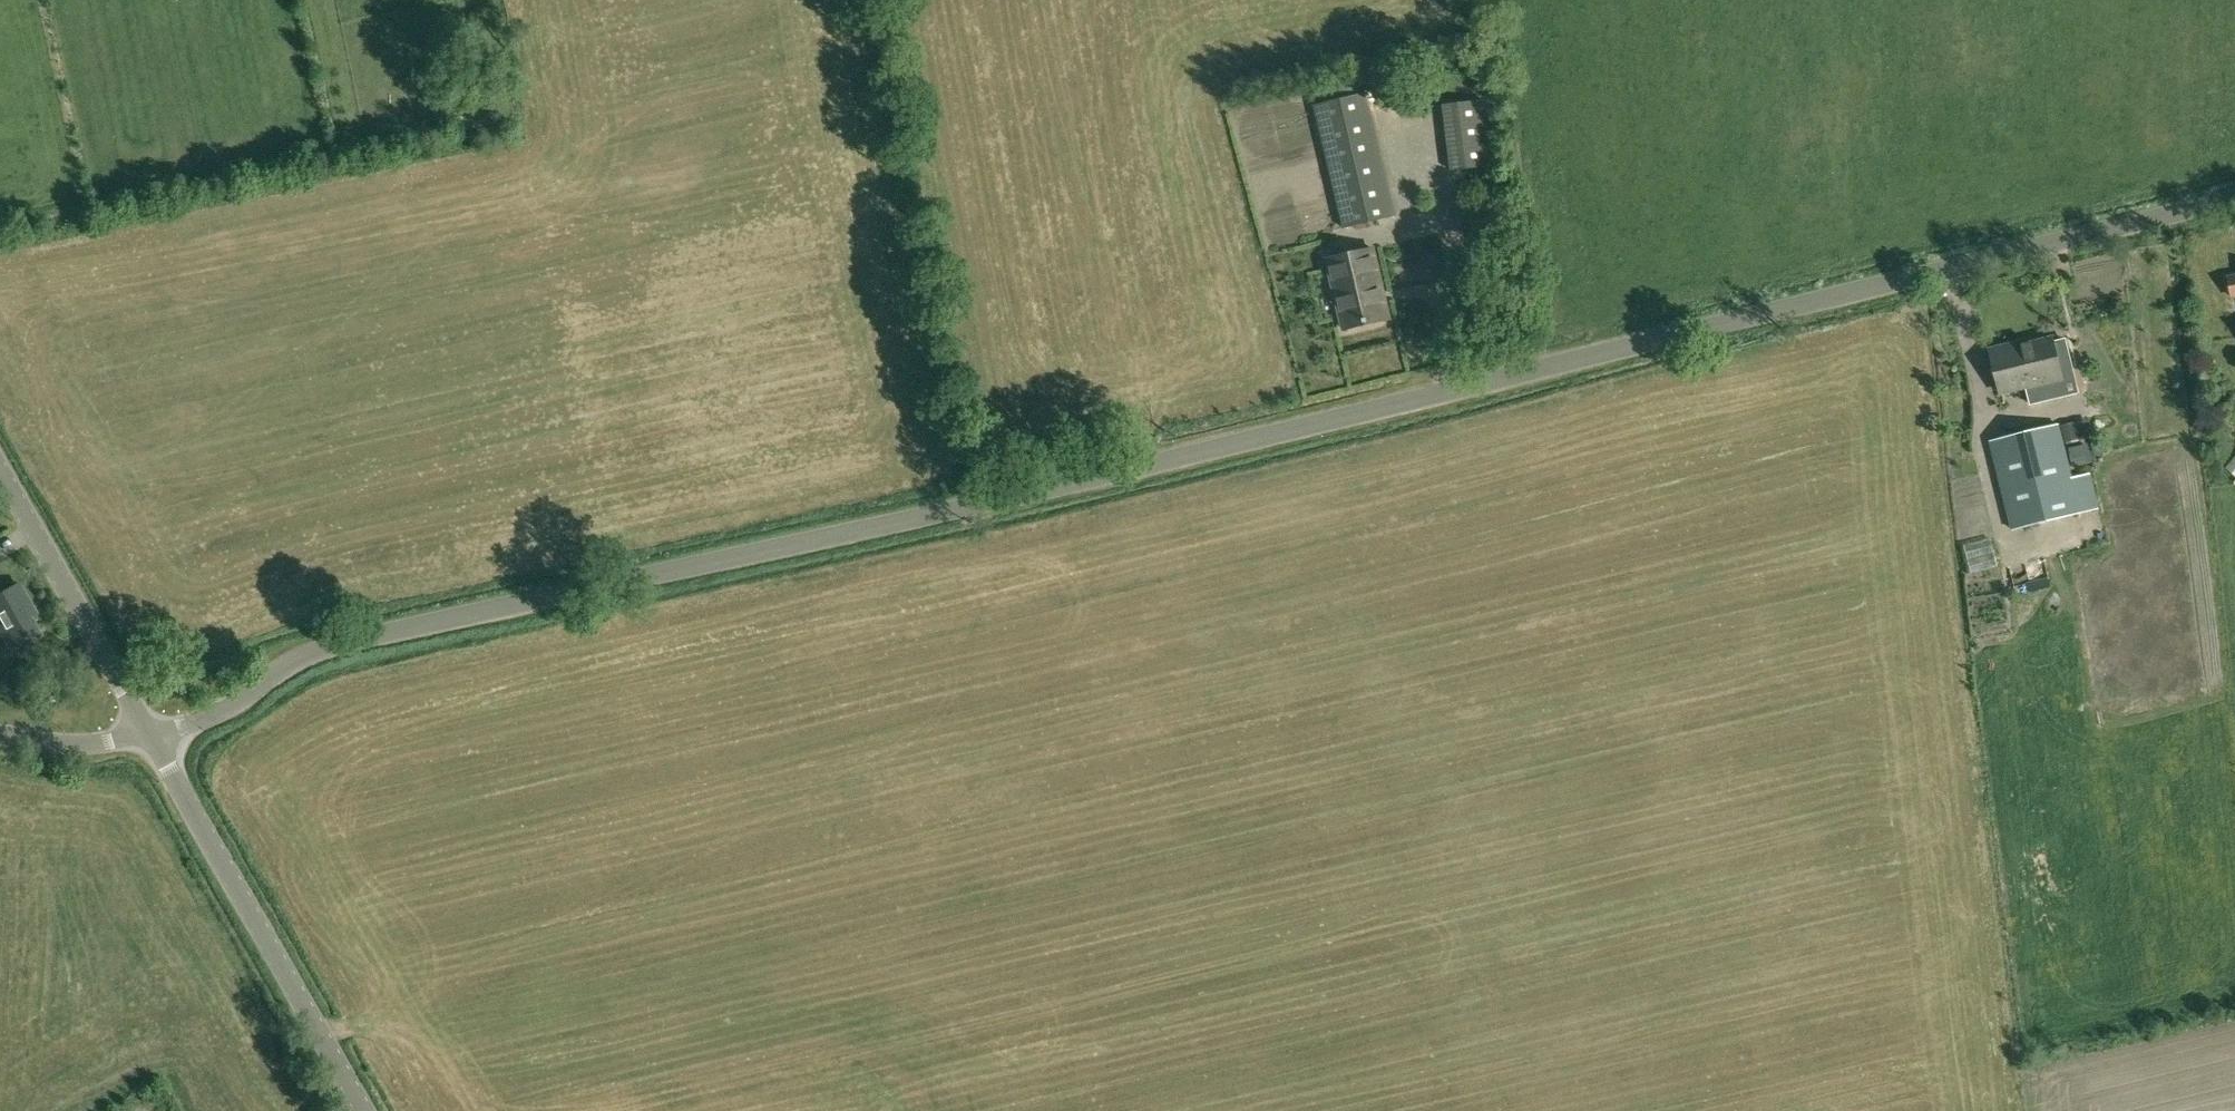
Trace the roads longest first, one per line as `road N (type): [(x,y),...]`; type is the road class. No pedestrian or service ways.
road 1 (unclassified): [(151,736),(212,716),(310,656),(1041,493),(2234,203)]
road 2 (unclassified): [(361,1110),(151,736)]
road 3 (unclassified): [(151,736),(0,472)]
road 4 (unclassified): [(0,736),(75,746),(151,736)]

